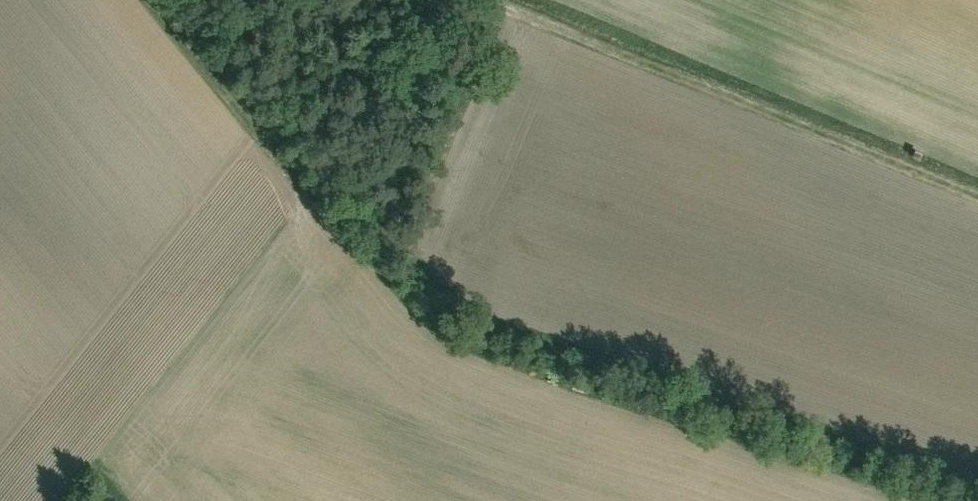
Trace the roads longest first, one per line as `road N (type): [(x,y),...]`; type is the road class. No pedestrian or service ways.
road 1 (track): [(977,195),(490,0)]

